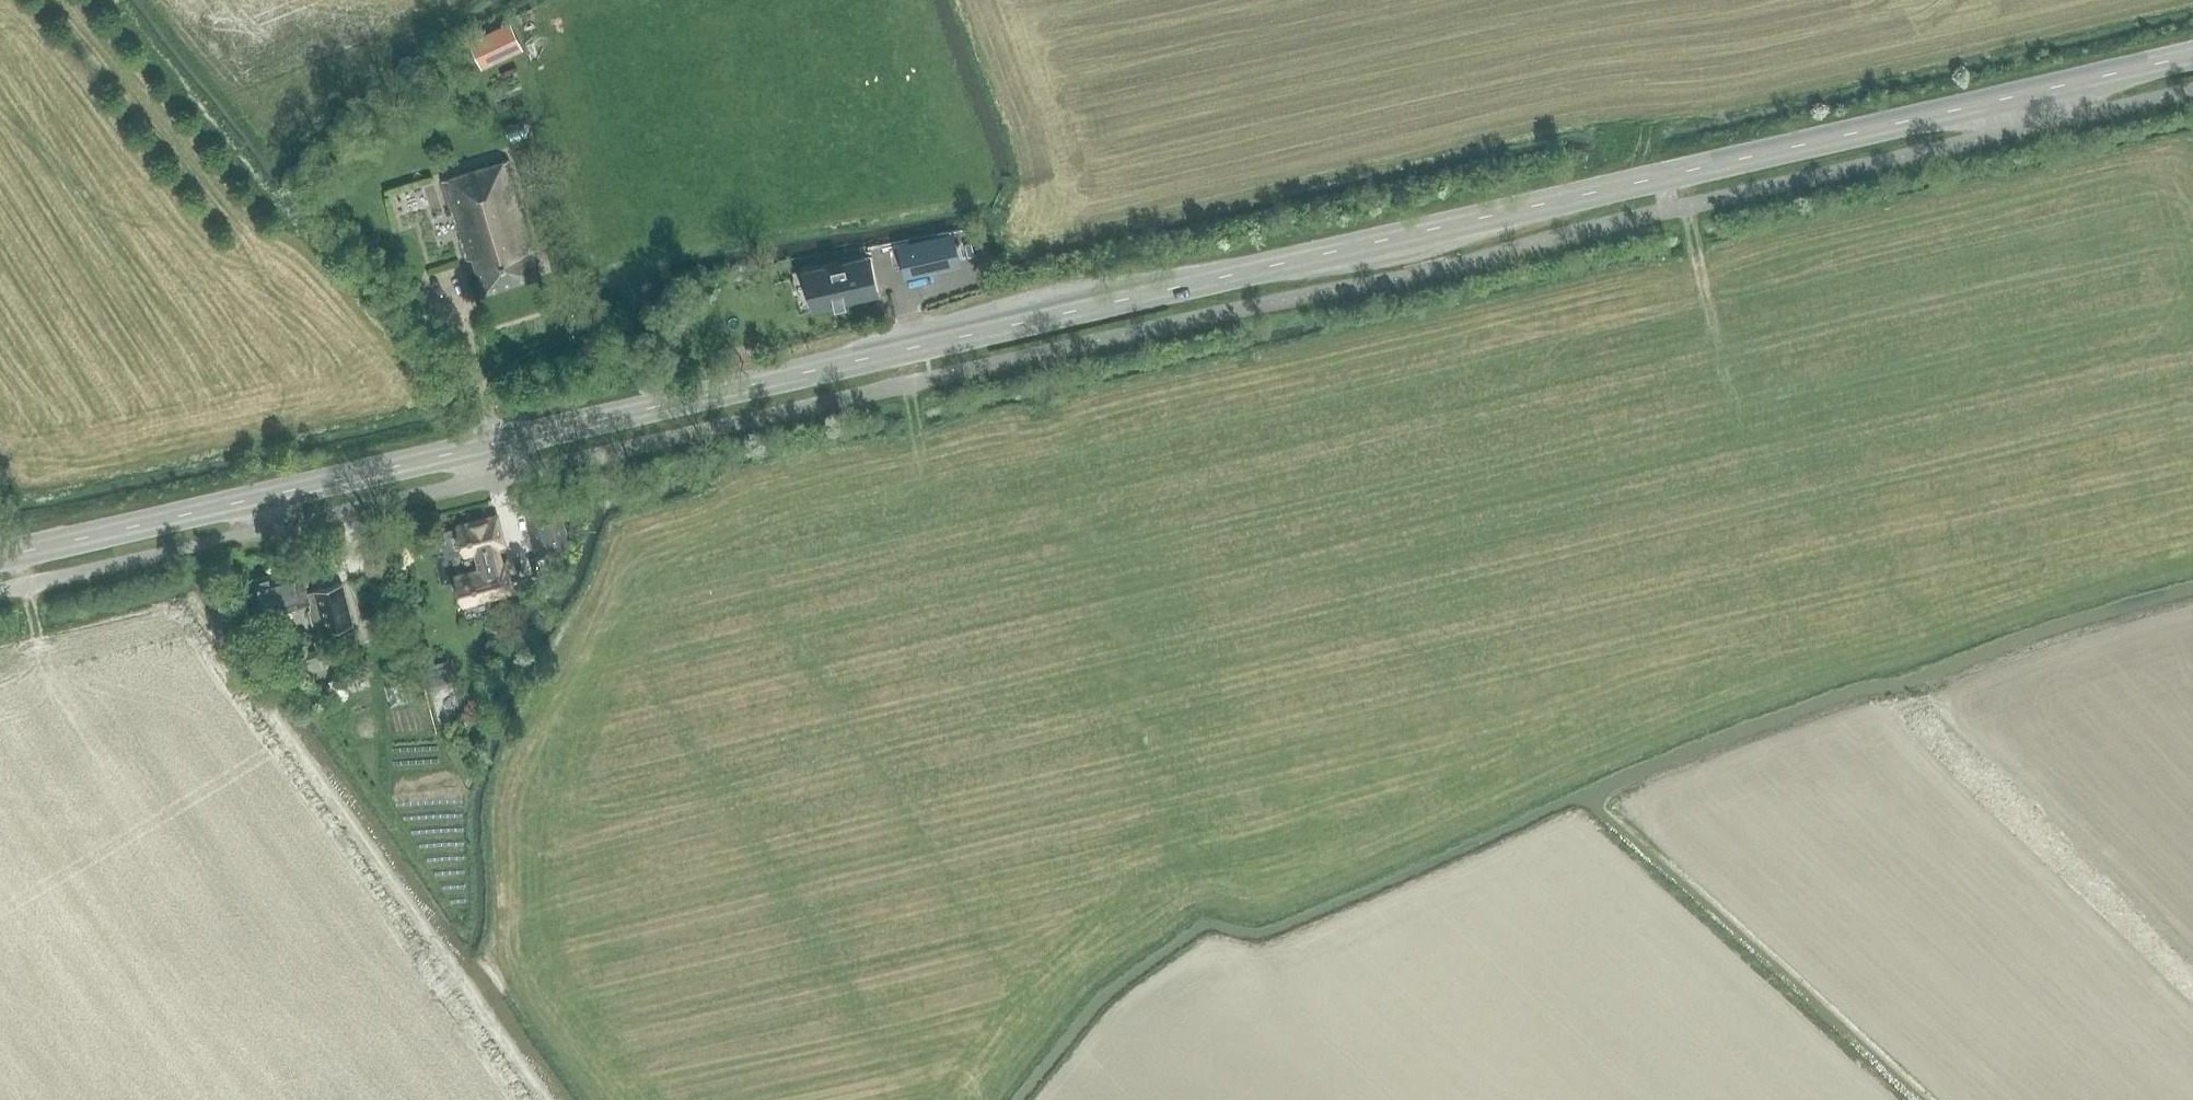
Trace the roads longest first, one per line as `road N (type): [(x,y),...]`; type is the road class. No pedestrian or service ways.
road 1 (secondary): [(0,558),(2192,56)]

